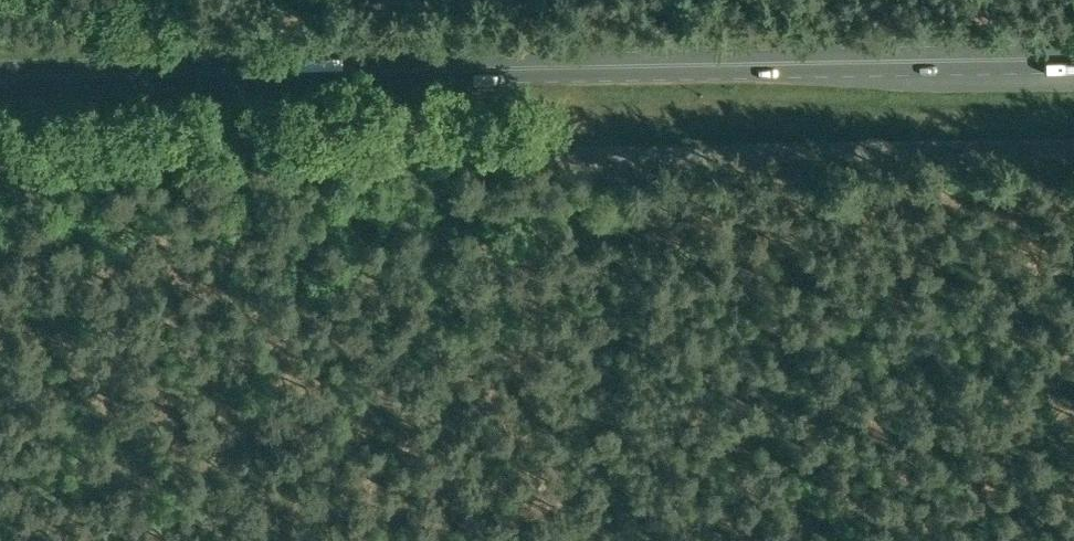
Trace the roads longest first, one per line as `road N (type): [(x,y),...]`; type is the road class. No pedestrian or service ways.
road 1 (primary): [(0,75),(1073,58)]
road 2 (unclassified): [(1073,128),(0,143)]

